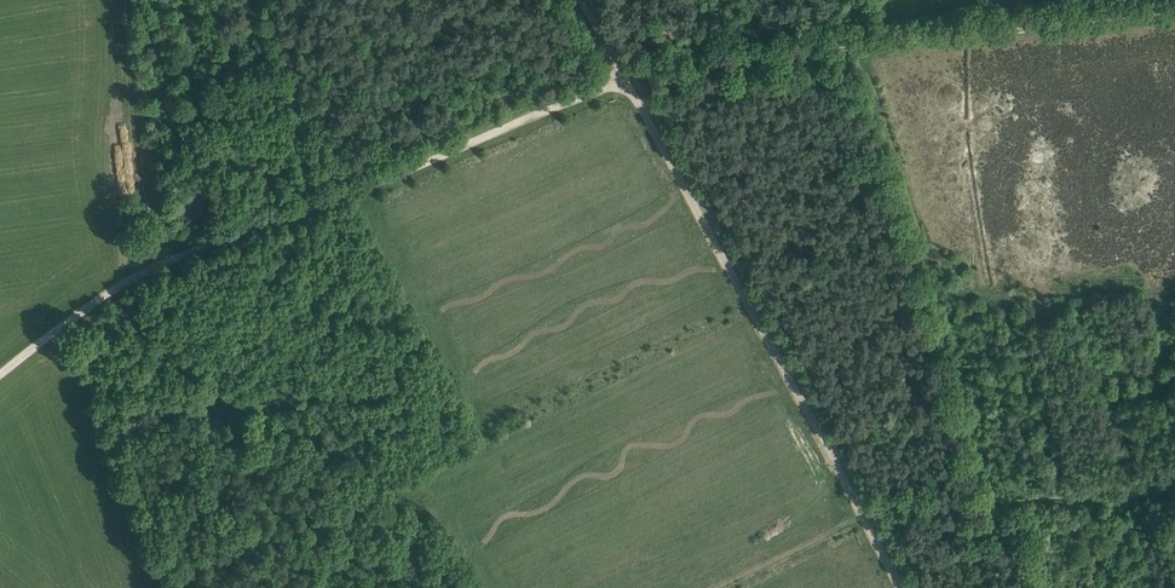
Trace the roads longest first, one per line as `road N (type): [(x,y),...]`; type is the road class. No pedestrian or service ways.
road 1 (track): [(866,520),(623,78)]
road 2 (track): [(1174,13),(858,47)]
road 3 (track): [(153,269),(440,155)]
road 4 (track): [(623,78),(440,155)]
road 5 (track): [(0,375),(153,269)]

